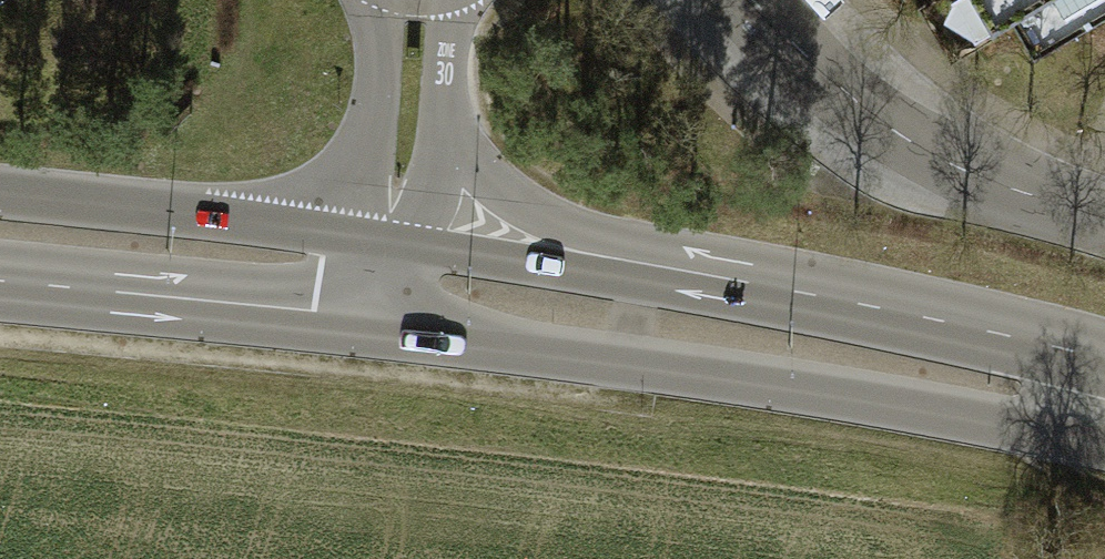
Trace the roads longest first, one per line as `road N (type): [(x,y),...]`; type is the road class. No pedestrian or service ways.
road 1 (secondary): [(1104,393),(396,276)]
road 2 (residential): [(1104,220),(884,127),(749,0)]
road 3 (secondary): [(396,276),(0,240)]
road 4 (residential): [(419,0),(396,276)]

